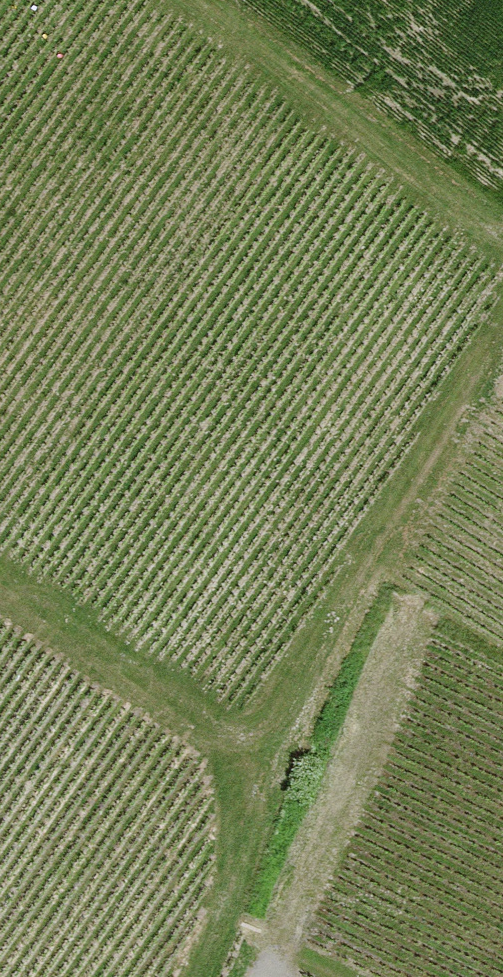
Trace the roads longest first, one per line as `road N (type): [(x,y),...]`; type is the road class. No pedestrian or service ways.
road 1 (track): [(502,335),(280,709),(251,798),(235,932),(216,976)]
road 2 (track): [(353,587),(375,643),(377,678),(273,935),(273,976)]
road 3 (track): [(502,230),(207,0)]
road 4 (track): [(261,762),(0,587)]

